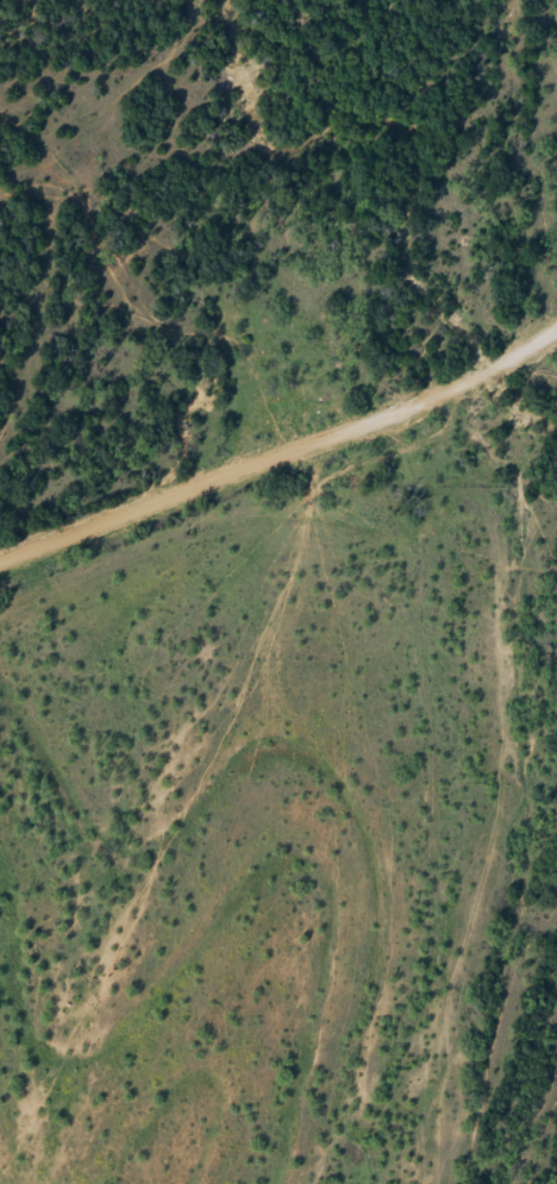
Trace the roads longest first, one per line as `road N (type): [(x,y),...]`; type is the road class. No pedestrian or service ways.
road 1 (residential): [(0,566),(453,393),(556,328)]

